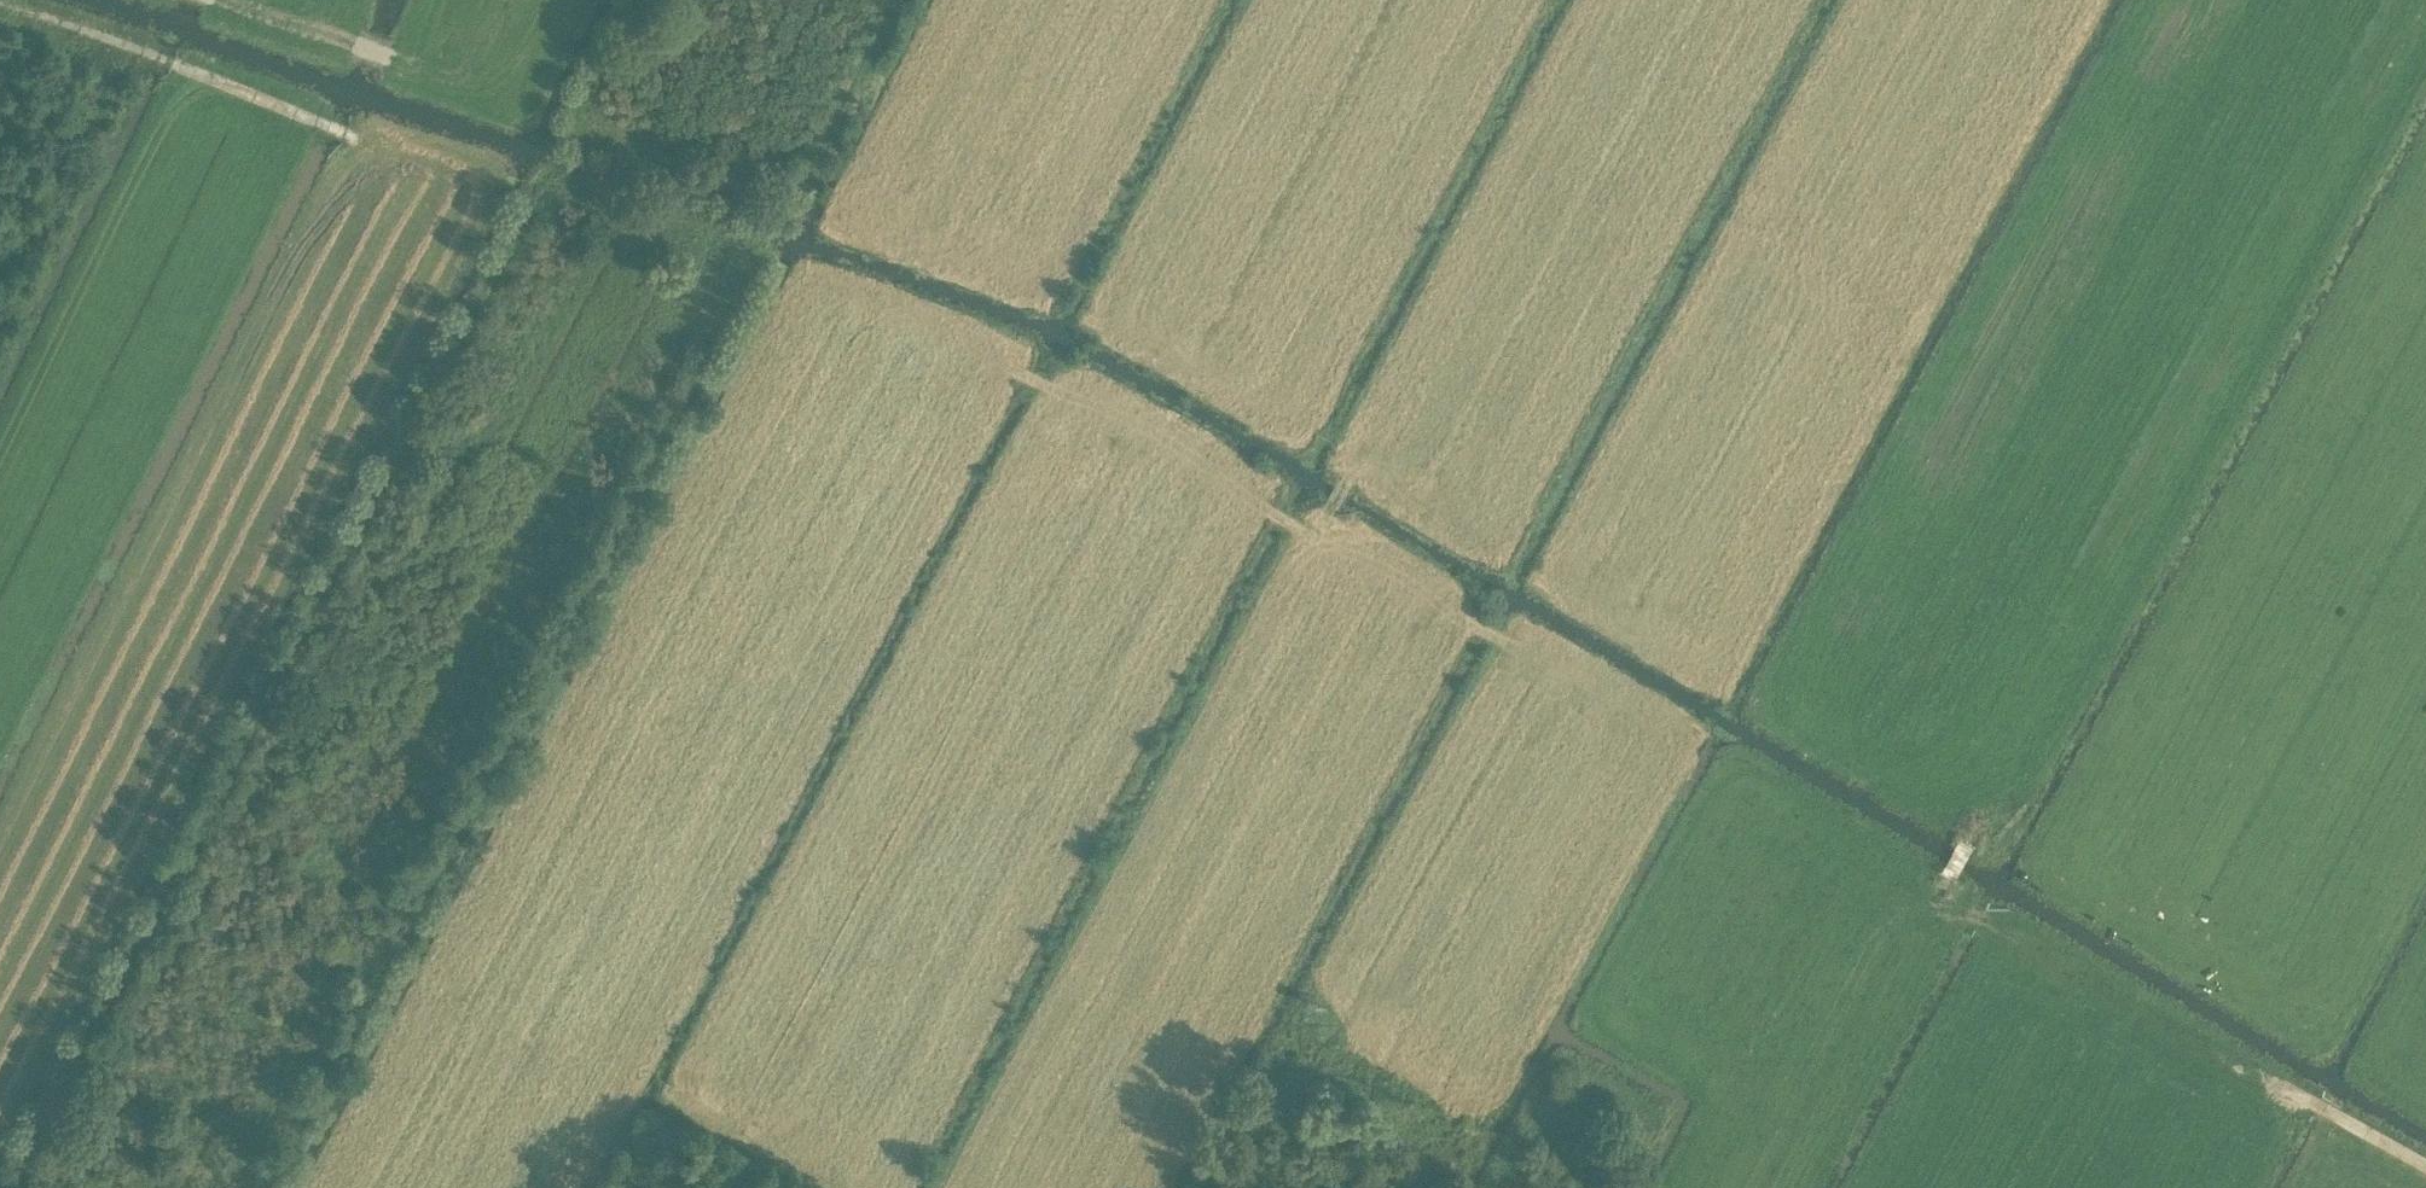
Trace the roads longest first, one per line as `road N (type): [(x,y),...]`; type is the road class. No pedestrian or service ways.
road 1 (track): [(0,15),(322,135)]

